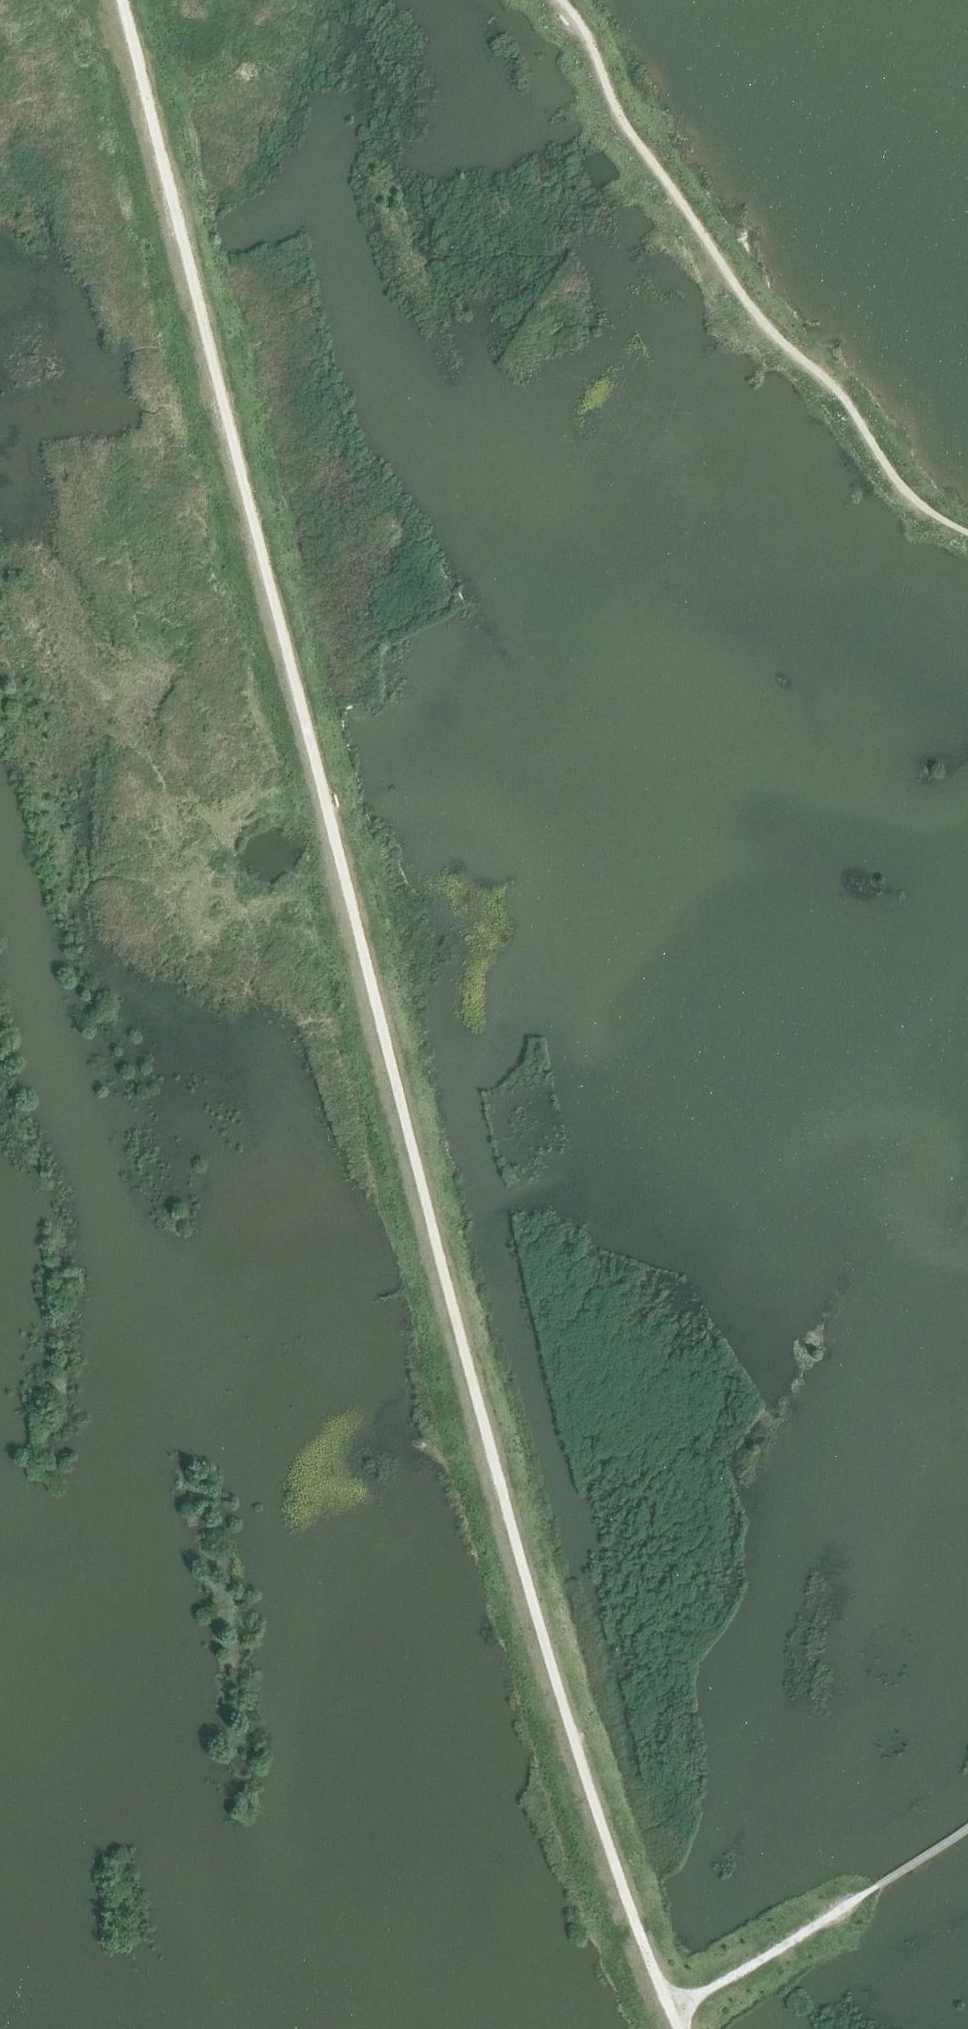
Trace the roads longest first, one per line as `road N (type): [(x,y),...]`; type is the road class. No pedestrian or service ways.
road 1 (track): [(680,2028),(595,1804),(519,1549),(123,0)]
road 2 (track): [(560,0),(588,34),(615,111),(751,304),(842,394),(909,493),(967,533)]
road 3 (track): [(672,2010),(881,1888)]

